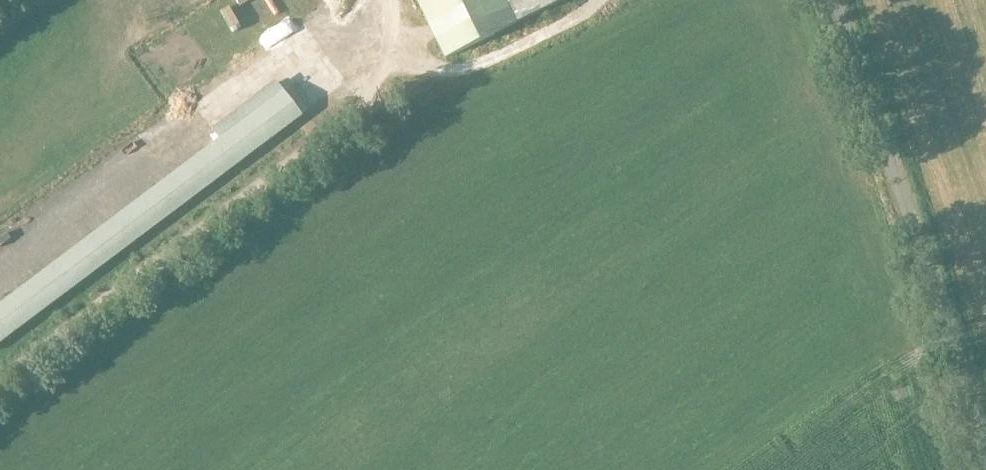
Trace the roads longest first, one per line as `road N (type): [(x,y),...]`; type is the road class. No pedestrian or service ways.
road 1 (tertiary): [(985,453),(834,0)]

